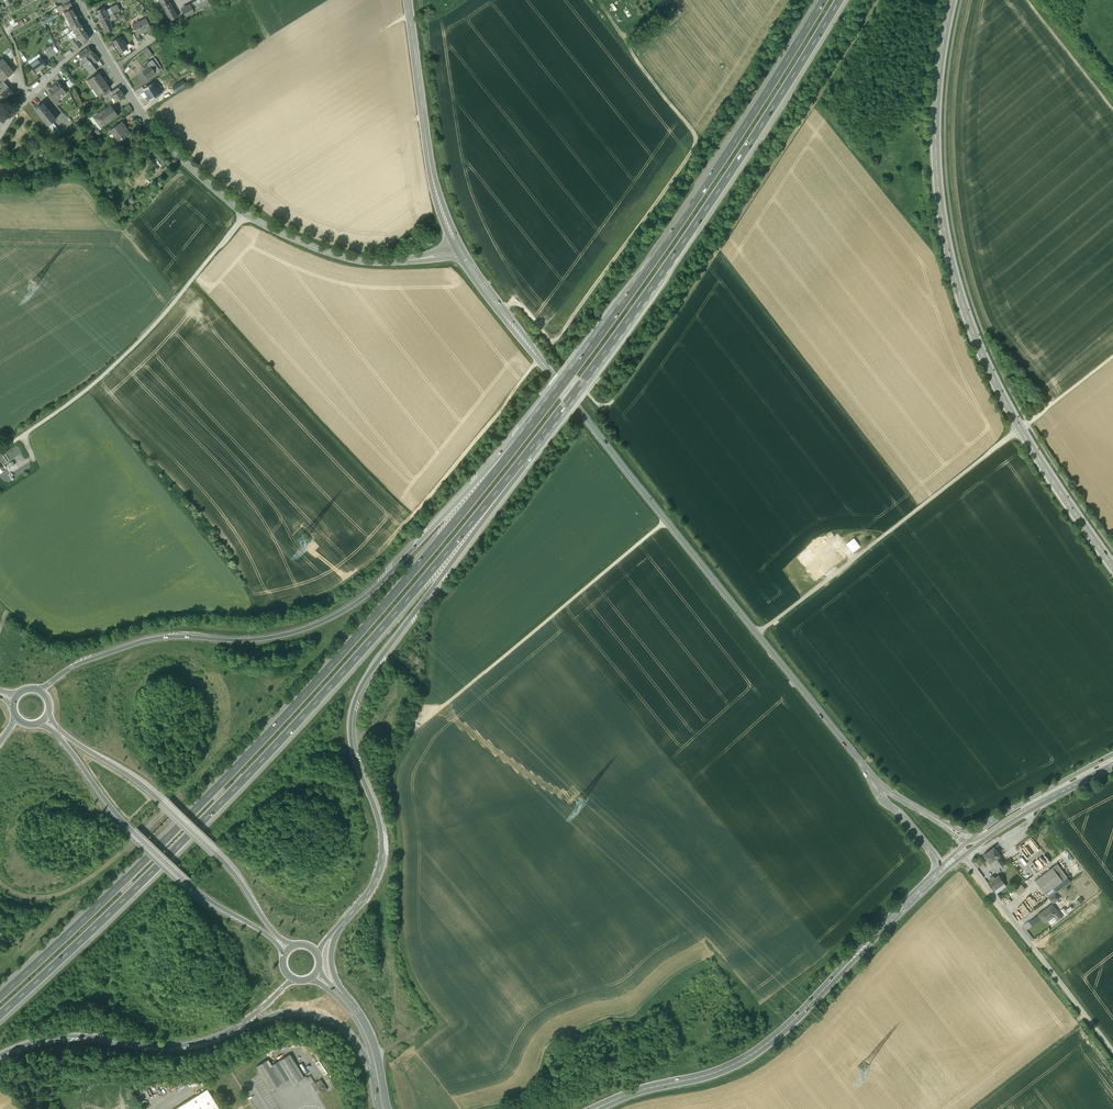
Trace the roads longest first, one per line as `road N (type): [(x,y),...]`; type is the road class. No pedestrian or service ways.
road 1 (motorway): [(520,441),(248,756),(0,997)]
road 2 (motorway): [(0,1015),(259,765),(521,463)]
road 3 (track): [(539,359),(372,561),(318,599),(157,616),(74,639),(42,634),(0,604)]
road 4 (unclassified): [(1112,566),(1020,428),(959,294),(936,147),(952,0)]
road 5 (track): [(554,340),(590,398),(602,409),(609,405),(876,0)]
road 6 (motorway): [(520,441),(391,574),(336,615),(266,638),(142,642),(70,668),(38,690)]
road 7 (motorway): [(521,463),(729,179),(841,0)]
road 8 (motorway): [(824,0),(656,260),(520,441)]
road 9 (motorway): [(350,914),(374,882),(383,850),(351,738),(356,697),(521,463)]
road 10 (tertiary): [(459,249),(756,634)]
road 11 (track): [(501,309),(518,304),(558,339),(693,150),(694,133),(620,35)]
road 12 (track): [(1051,404),(990,330),(962,240),(951,116),(970,0)]
road 13 (primary): [(598,1108),(726,1071),(761,1051),(939,872)]
road 14 (unclassified): [(150,125),(245,213),(316,248),(374,261),(459,249)]
road 15 (primary): [(295,946),(269,927),(217,853),(145,785),(67,735),(49,711)]
road 16 (primary): [(38,723),(60,739),(131,829),(206,898),(272,939),(284,957)]
road 17 (track): [(0,449),(117,363),(245,213)]
road 18 (track): [(427,720),(666,521)]
road 19 (track): [(1112,356),(872,545)]
road 20 (tertiary): [(408,0),(434,185),(459,249)]
road 21 (unclassified): [(962,853),(1112,1052)]
road 22 (track): [(0,884),(34,899),(77,887),(199,776)]
road 23 (motorway): [(0,1056),(66,1037),(175,1047),(234,1030)]
road 24 (tertiary): [(756,634),(874,779)]
road 25 (motorway): [(234,1030),(284,1013),(312,1013),(347,1030),(373,1065)]
road 26 (primary): [(979,842),(1112,765)]
road 27 (primary): [(1112,756),(979,832)]
road 28 (residential): [(872,545),(756,634)]
road 29 (residential): [(95,38),(23,101),(0,139)]
road 30 (track): [(1112,110),(1027,0)]
road 31 (primary): [(387,1108),(372,1040),(342,995)]

